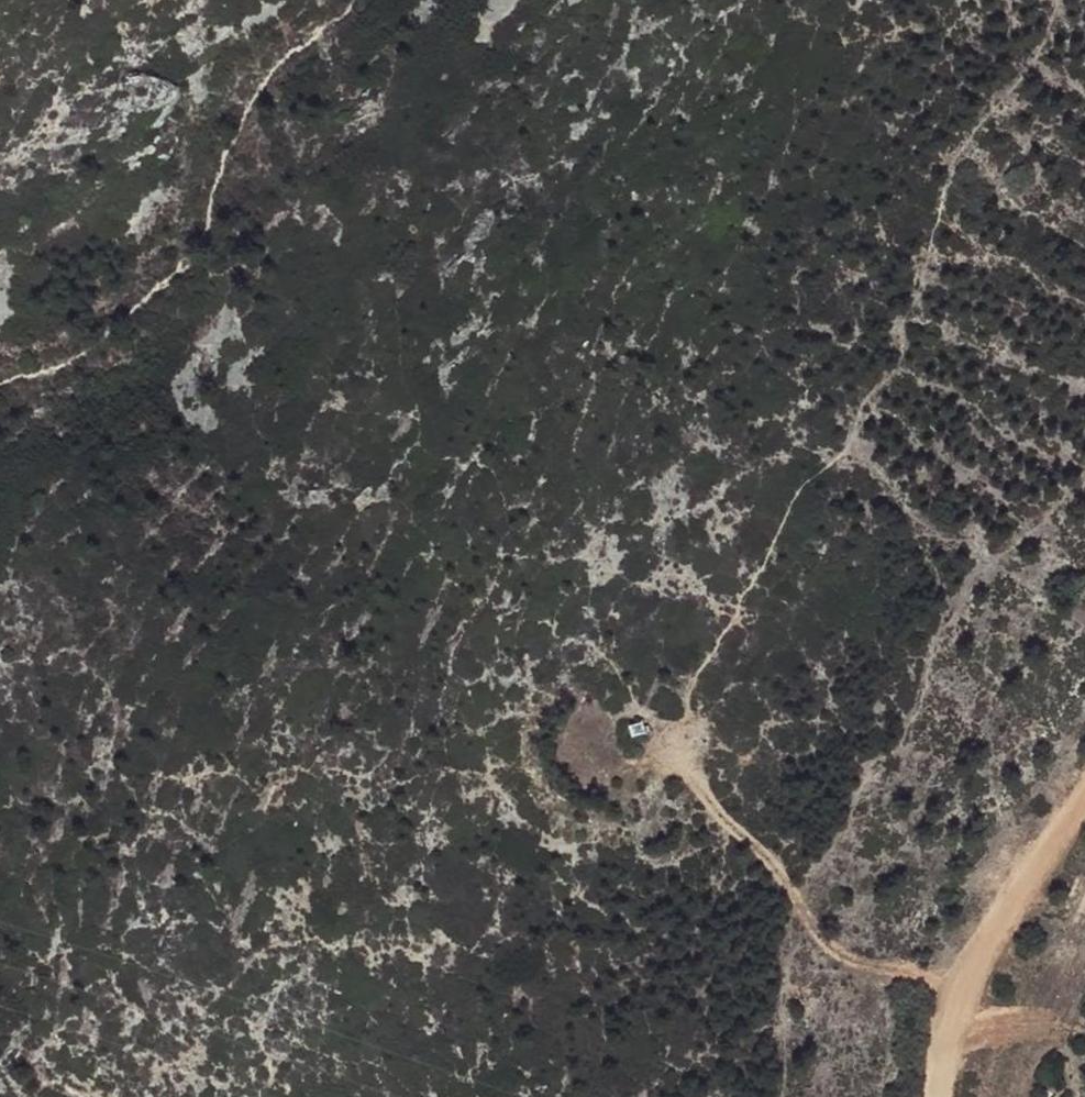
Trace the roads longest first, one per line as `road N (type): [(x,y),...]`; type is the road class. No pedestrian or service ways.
road 1 (track): [(940,1096),(955,996),(1084,805)]

